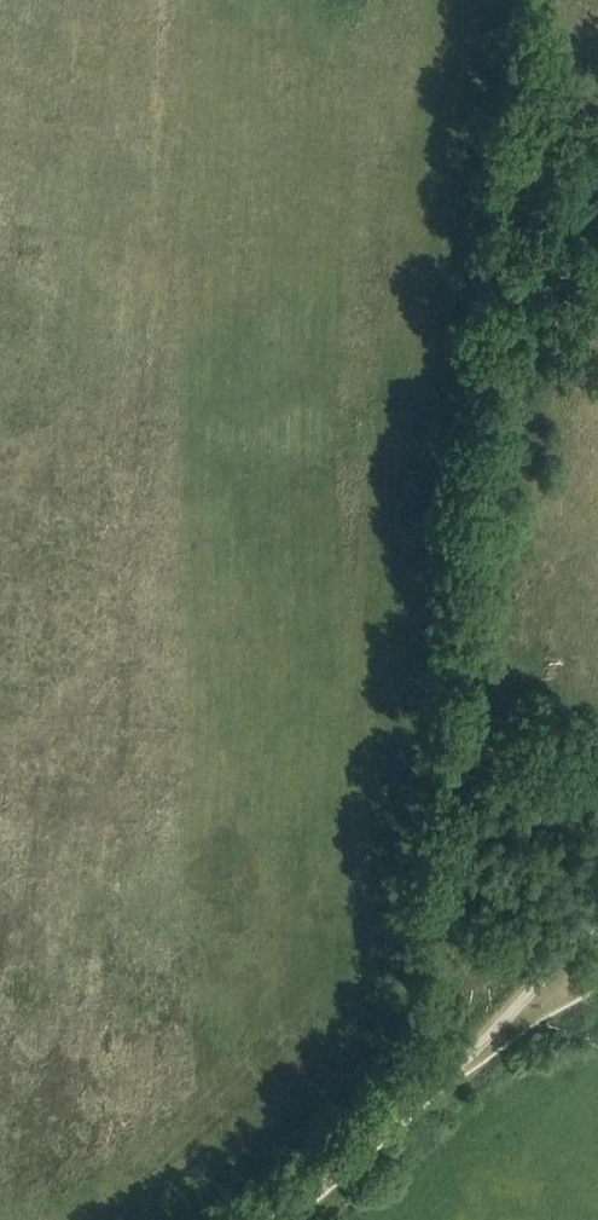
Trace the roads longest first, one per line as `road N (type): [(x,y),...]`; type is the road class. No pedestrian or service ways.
road 1 (track): [(275,1219),(506,1020)]
road 2 (track): [(506,1020),(597,919)]

